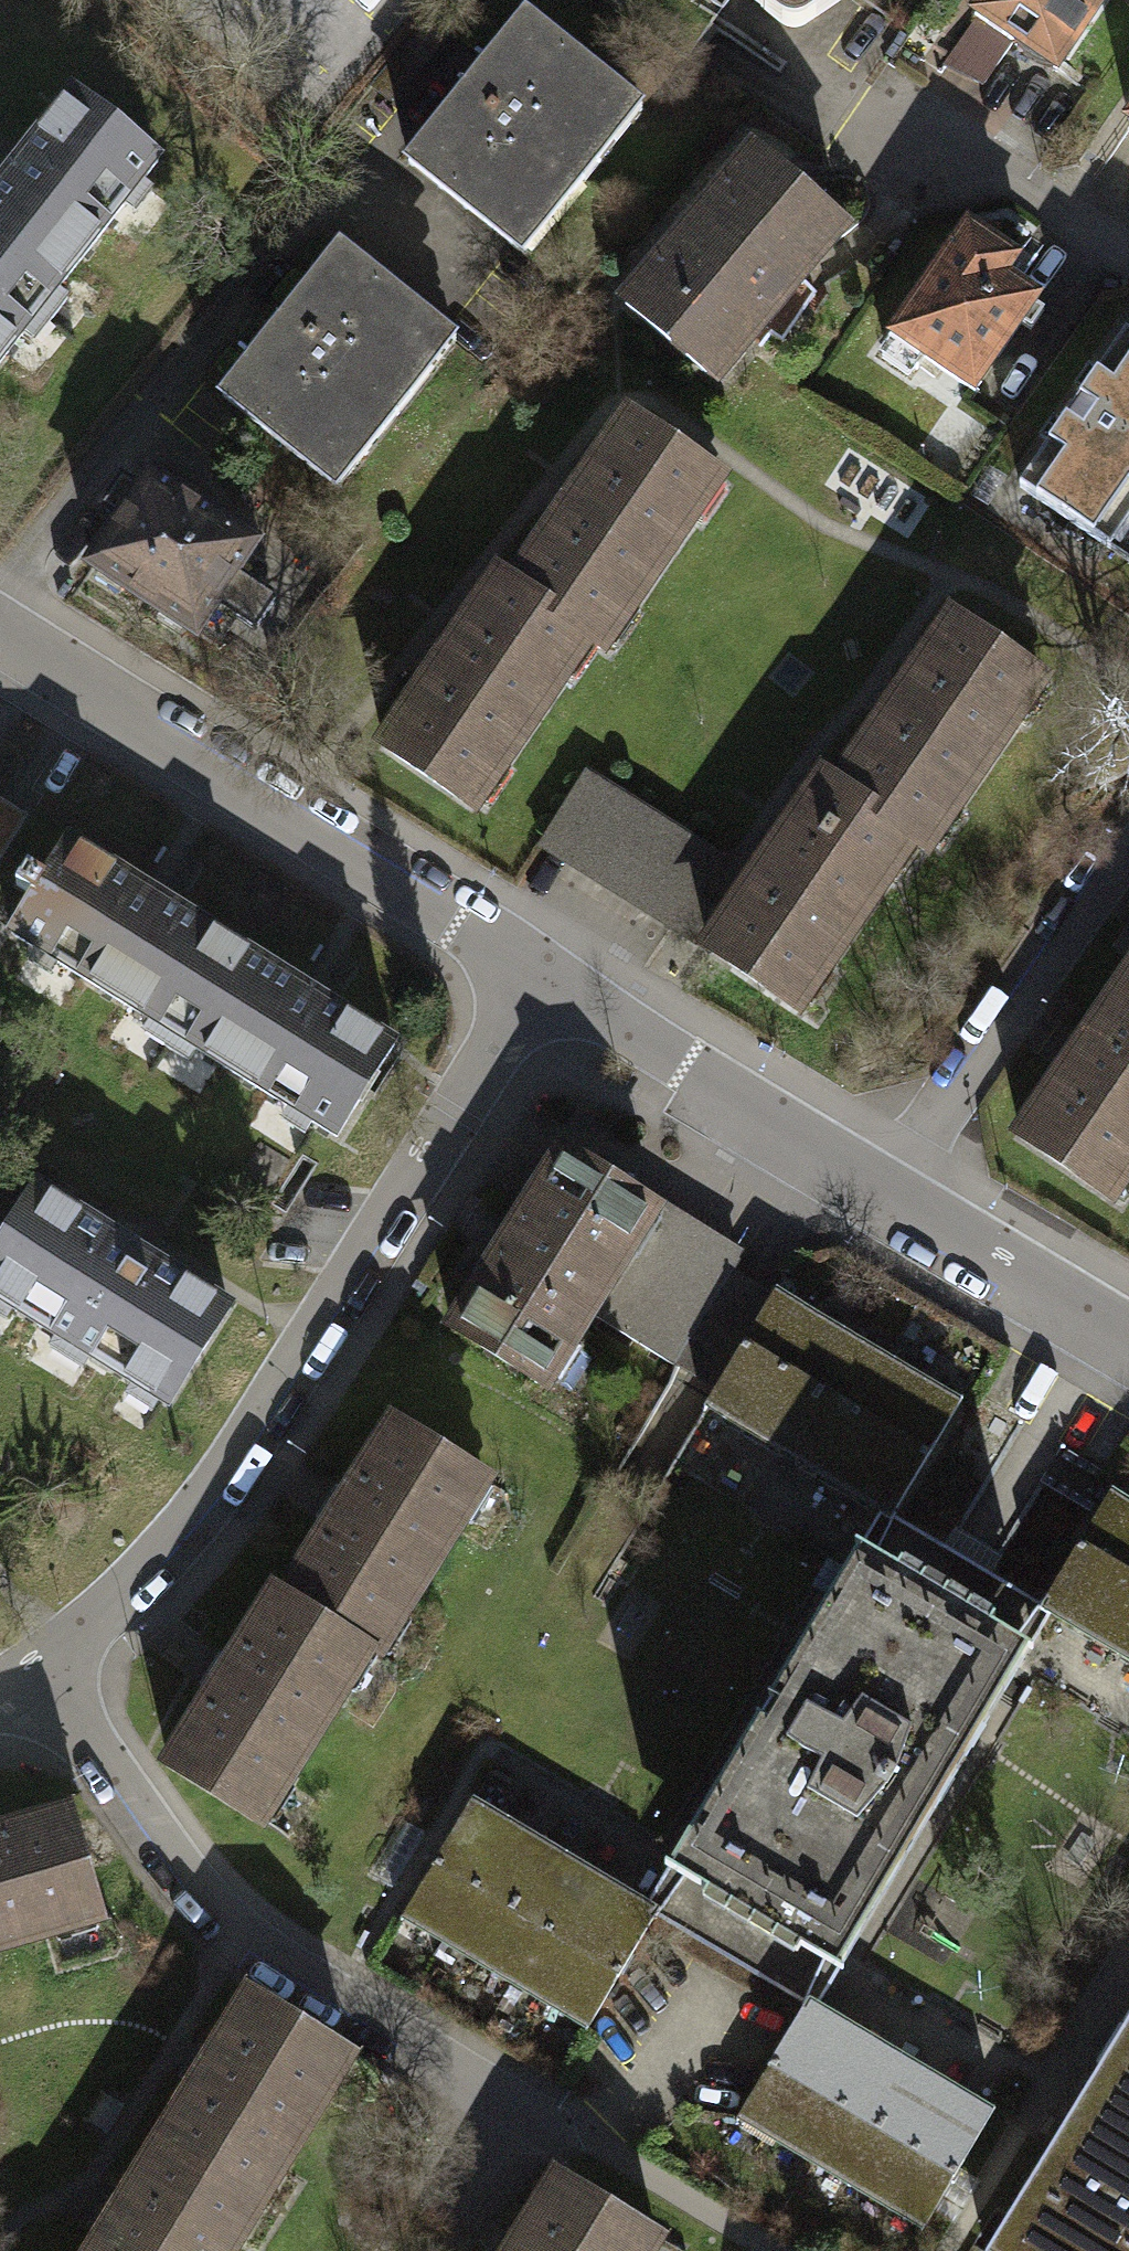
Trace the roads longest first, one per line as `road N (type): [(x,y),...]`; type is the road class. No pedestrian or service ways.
road 1 (residential): [(539,977),(189,1526),(40,1663)]
road 2 (residential): [(40,1663),(177,1873),(231,1931),(359,2019),(545,2129)]
road 3 (residential): [(0,638),(301,820),(539,977)]
road 4 (residential): [(1128,843),(889,1196)]
road 5 (residential): [(539,977),(889,1196)]
road 6 (residential): [(889,1196),(1128,1338)]

